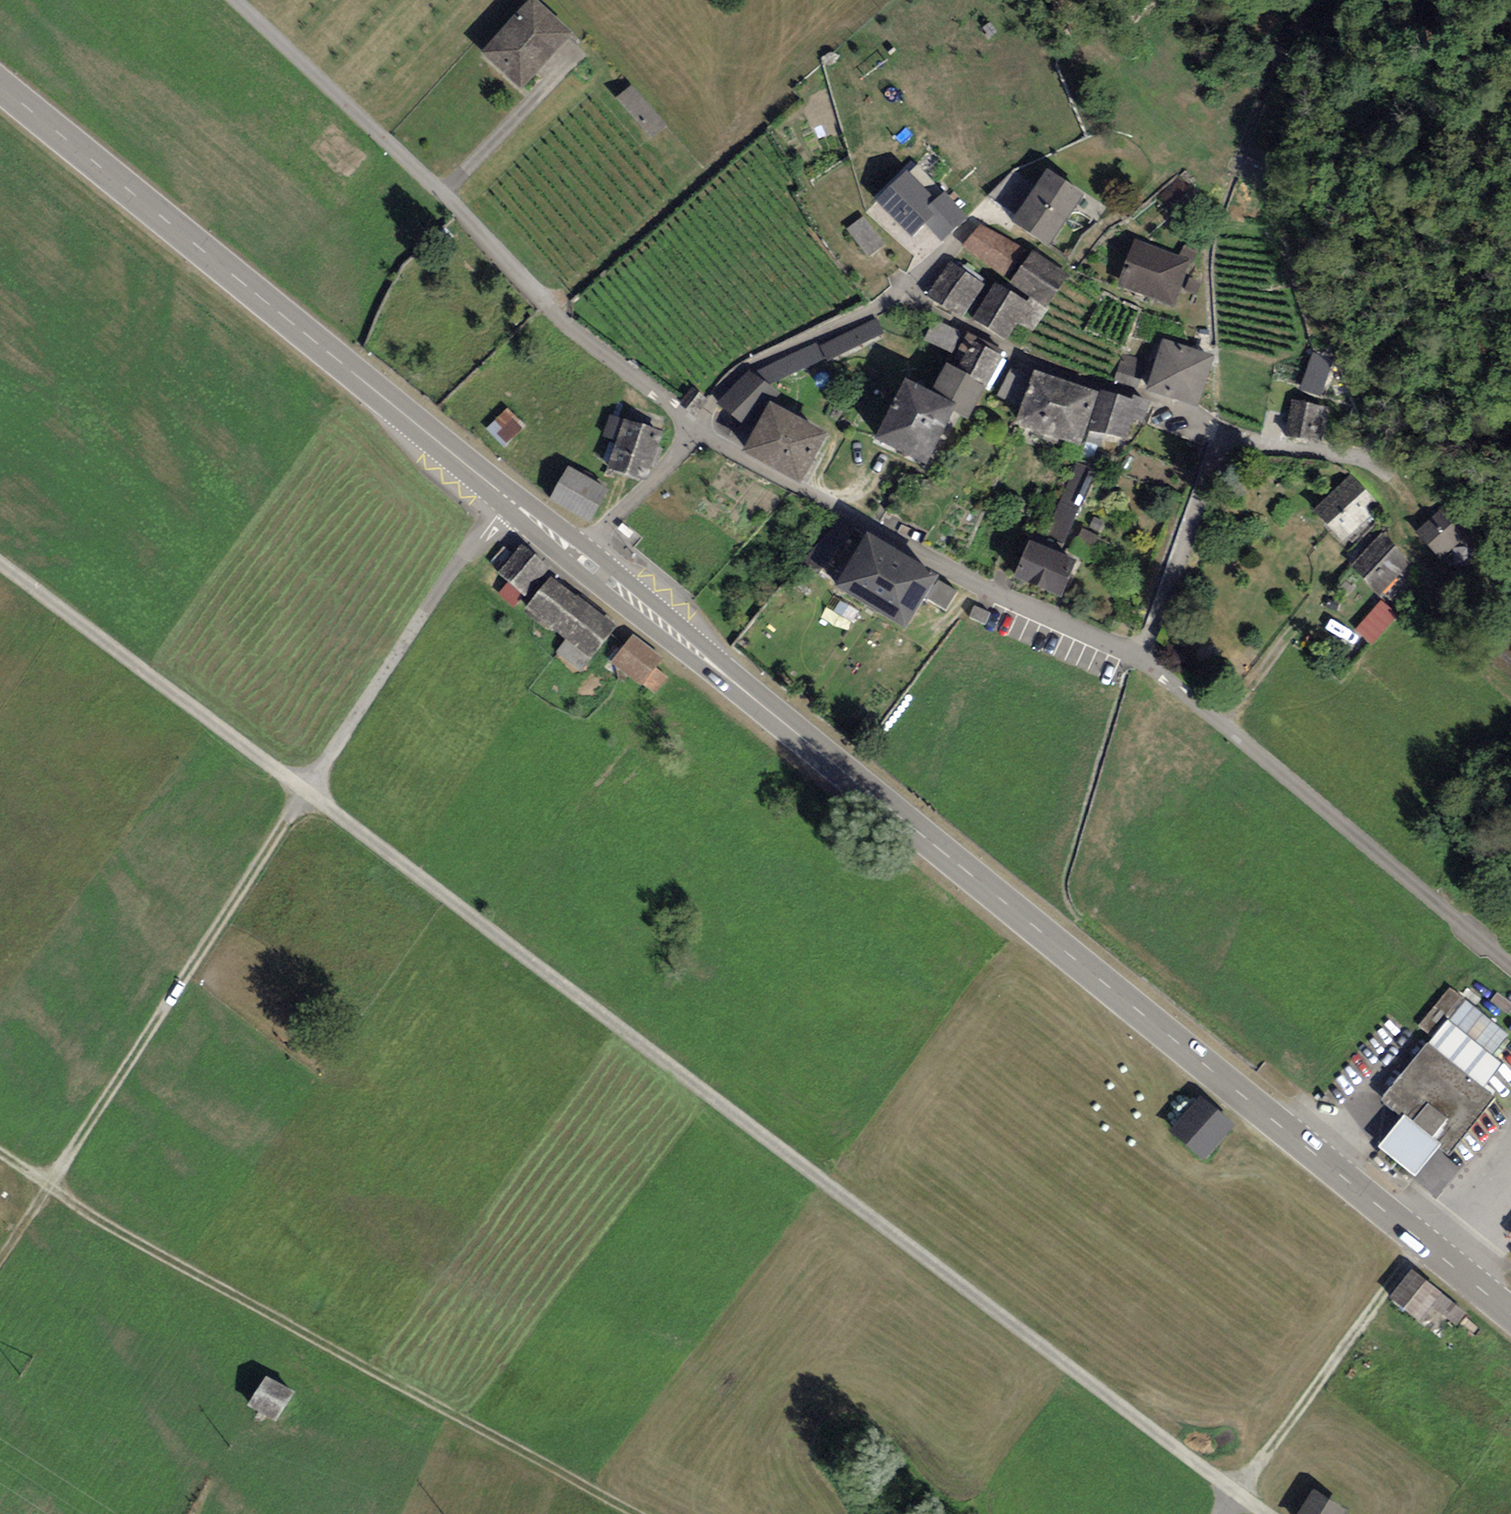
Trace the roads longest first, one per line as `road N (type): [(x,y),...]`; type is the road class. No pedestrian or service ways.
road 1 (unclassified): [(1266,1513),(308,787)]
road 2 (secondary): [(578,553),(1510,1311)]
road 3 (track): [(0,1151),(97,1218),(634,1513)]
road 4 (track): [(979,218),(966,156),(912,97),(900,46),(873,29),(850,31),(807,54),(756,122),(592,268),(529,290)]
road 5 (secondary): [(0,85),(504,495)]
road 6 (unclassified): [(232,0),(544,306),(699,433)]
road 7 (track): [(308,787),(0,1261)]
road 8 (unclassified): [(699,433),(980,585),(1140,656)]
road 9 (unclassified): [(1140,656),(1510,965)]
road 10 (unclassified): [(308,787),(0,566)]
road 11 (residential): [(1224,436),(1140,392),(1030,361),(895,298)]
road 12 (unclassified): [(308,787),(504,495)]
road 13 (track): [(1220,1513),(1424,1240)]
road 14 (track): [(1244,169),(1258,178),(1331,326),(1373,425),(1373,462)]
road 15 (residential): [(699,433),(721,390),(743,370),(895,298)]
road 16 (residential): [(1140,656),(1224,436)]
road 17 (residential): [(578,553),(699,433)]
road 18 (residential): [(1224,436),(1373,462)]
road 19 (track): [(1272,209),(1303,72)]

